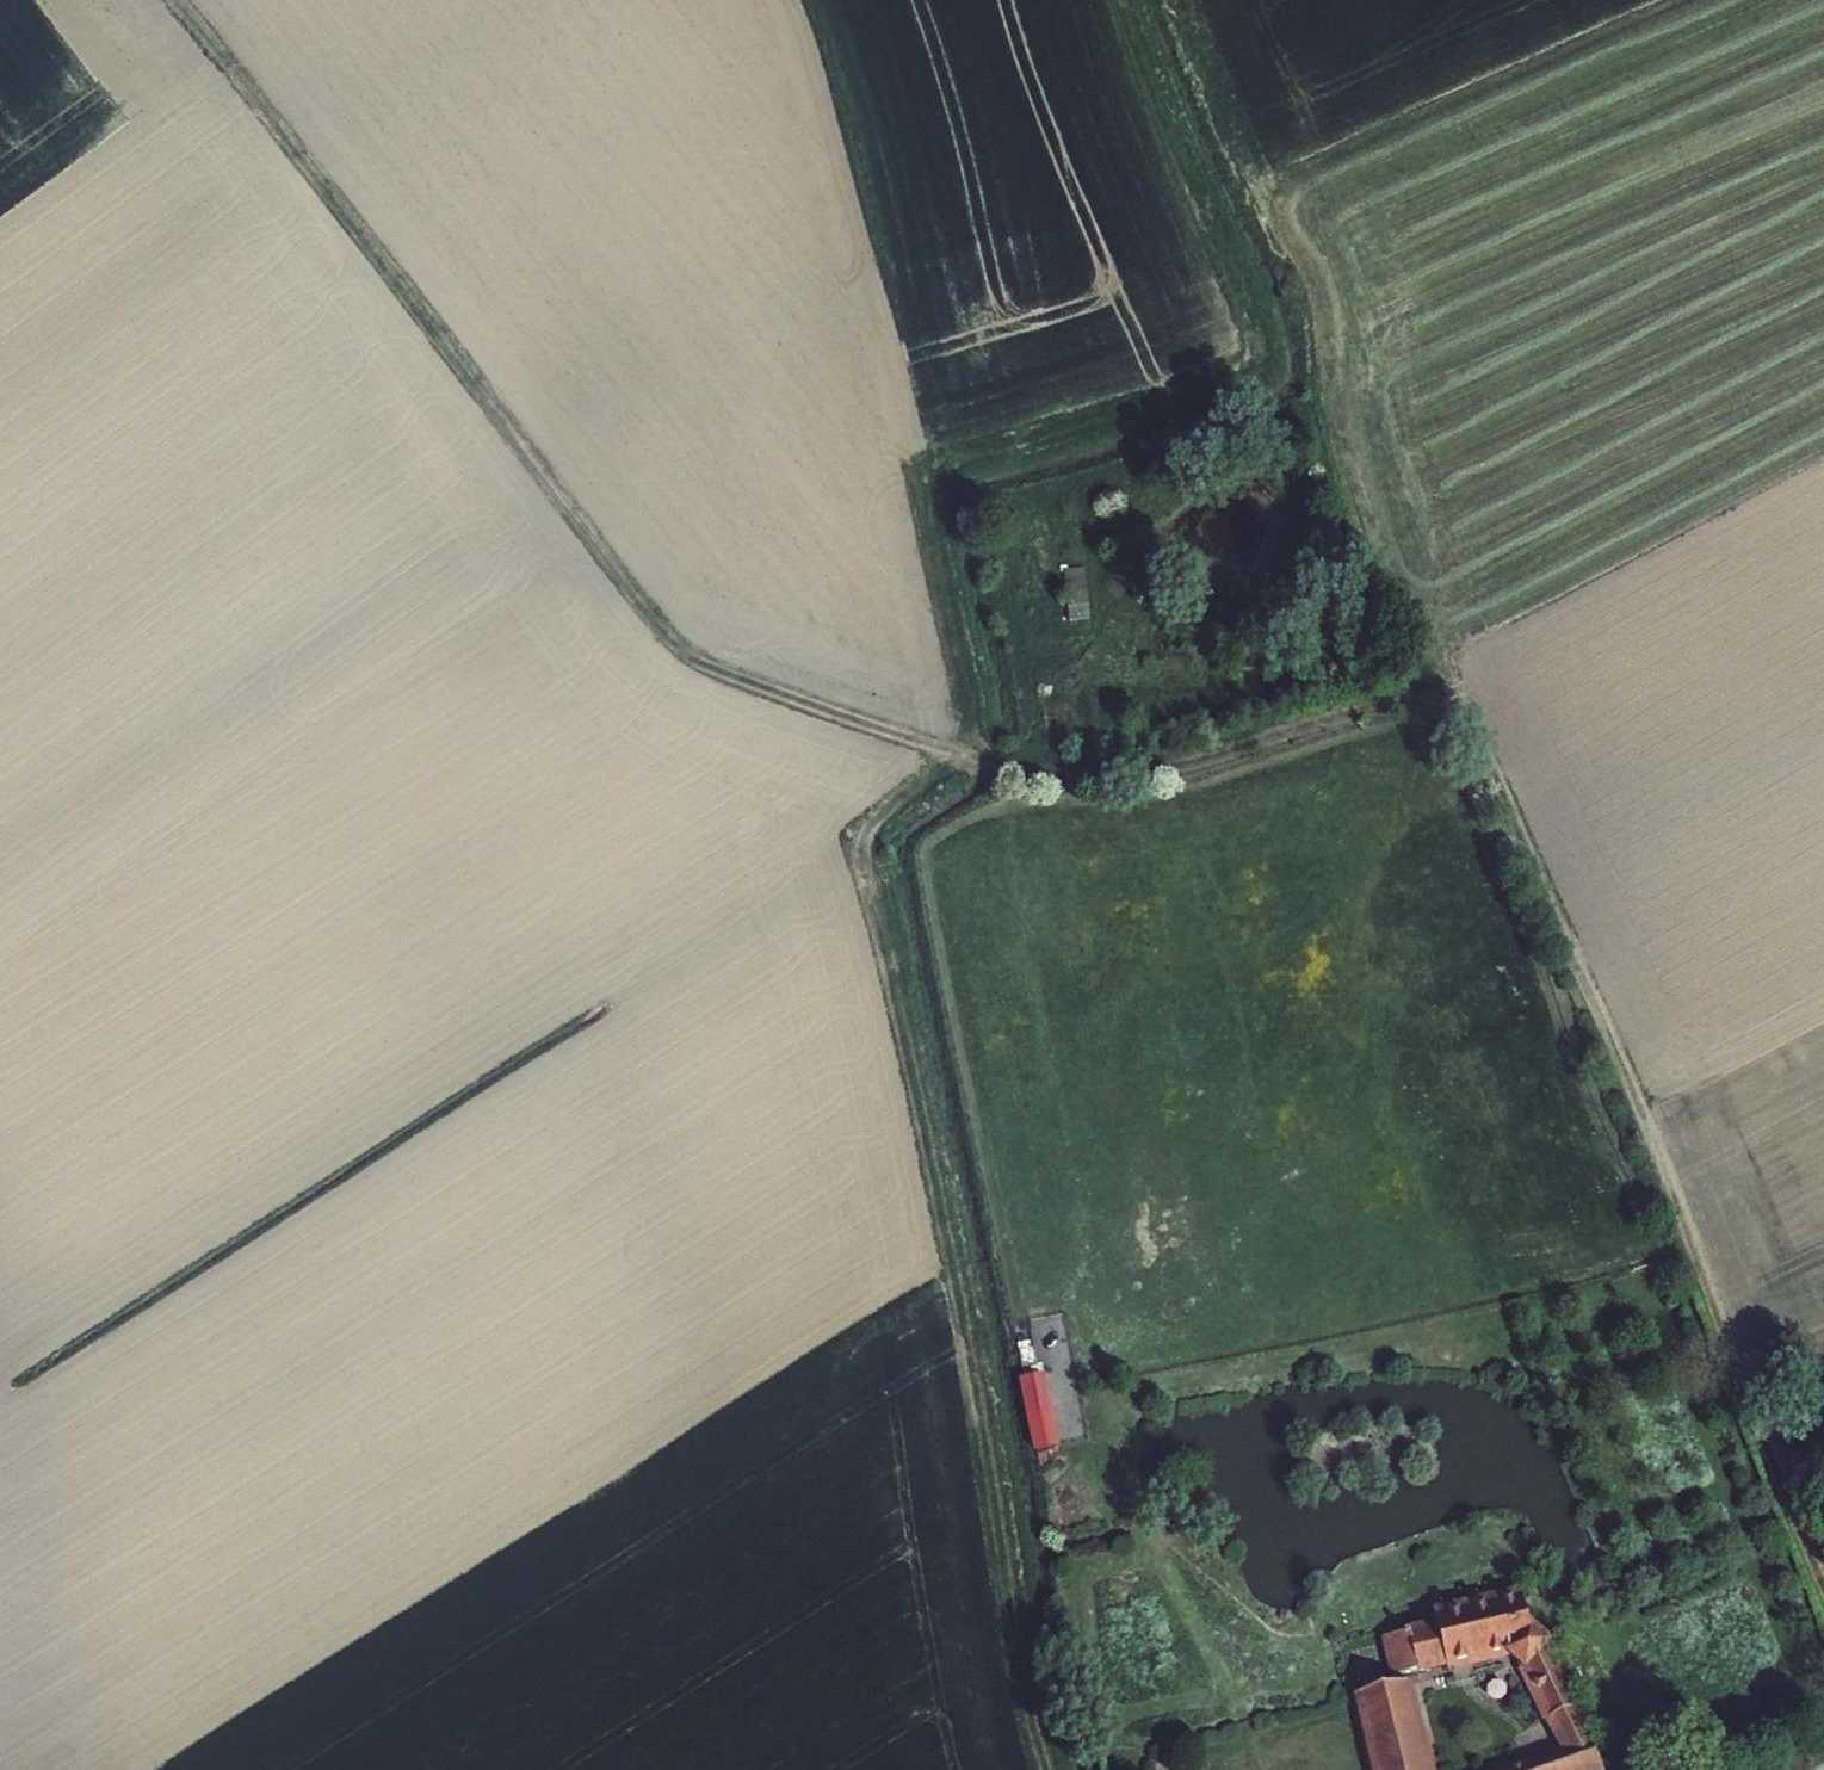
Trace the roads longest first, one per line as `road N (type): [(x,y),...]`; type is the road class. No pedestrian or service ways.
road 1 (track): [(965,759),(1049,772),(1172,766),(1334,719),(1459,705),(1823,1573)]

